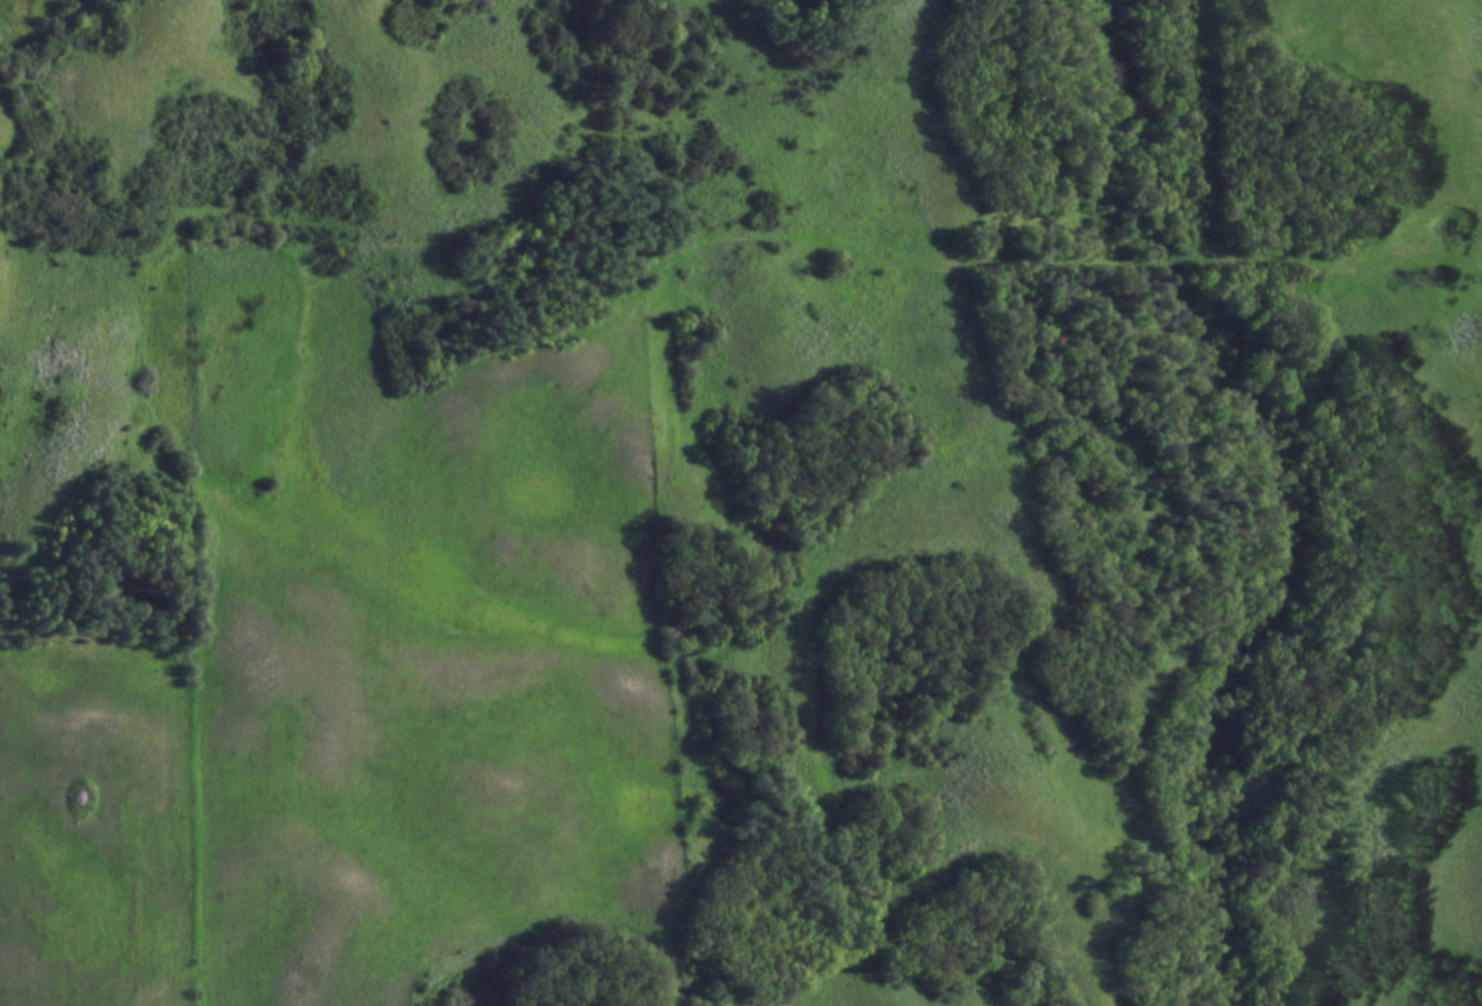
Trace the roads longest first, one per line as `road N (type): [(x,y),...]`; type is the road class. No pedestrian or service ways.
road 1 (track): [(653,255),(633,277),(614,432),(602,460),(507,538),(348,773),(280,897),(257,924),(196,966)]
road 2 (track): [(1481,256),(1194,250),(1045,257),(746,229),(653,255)]

